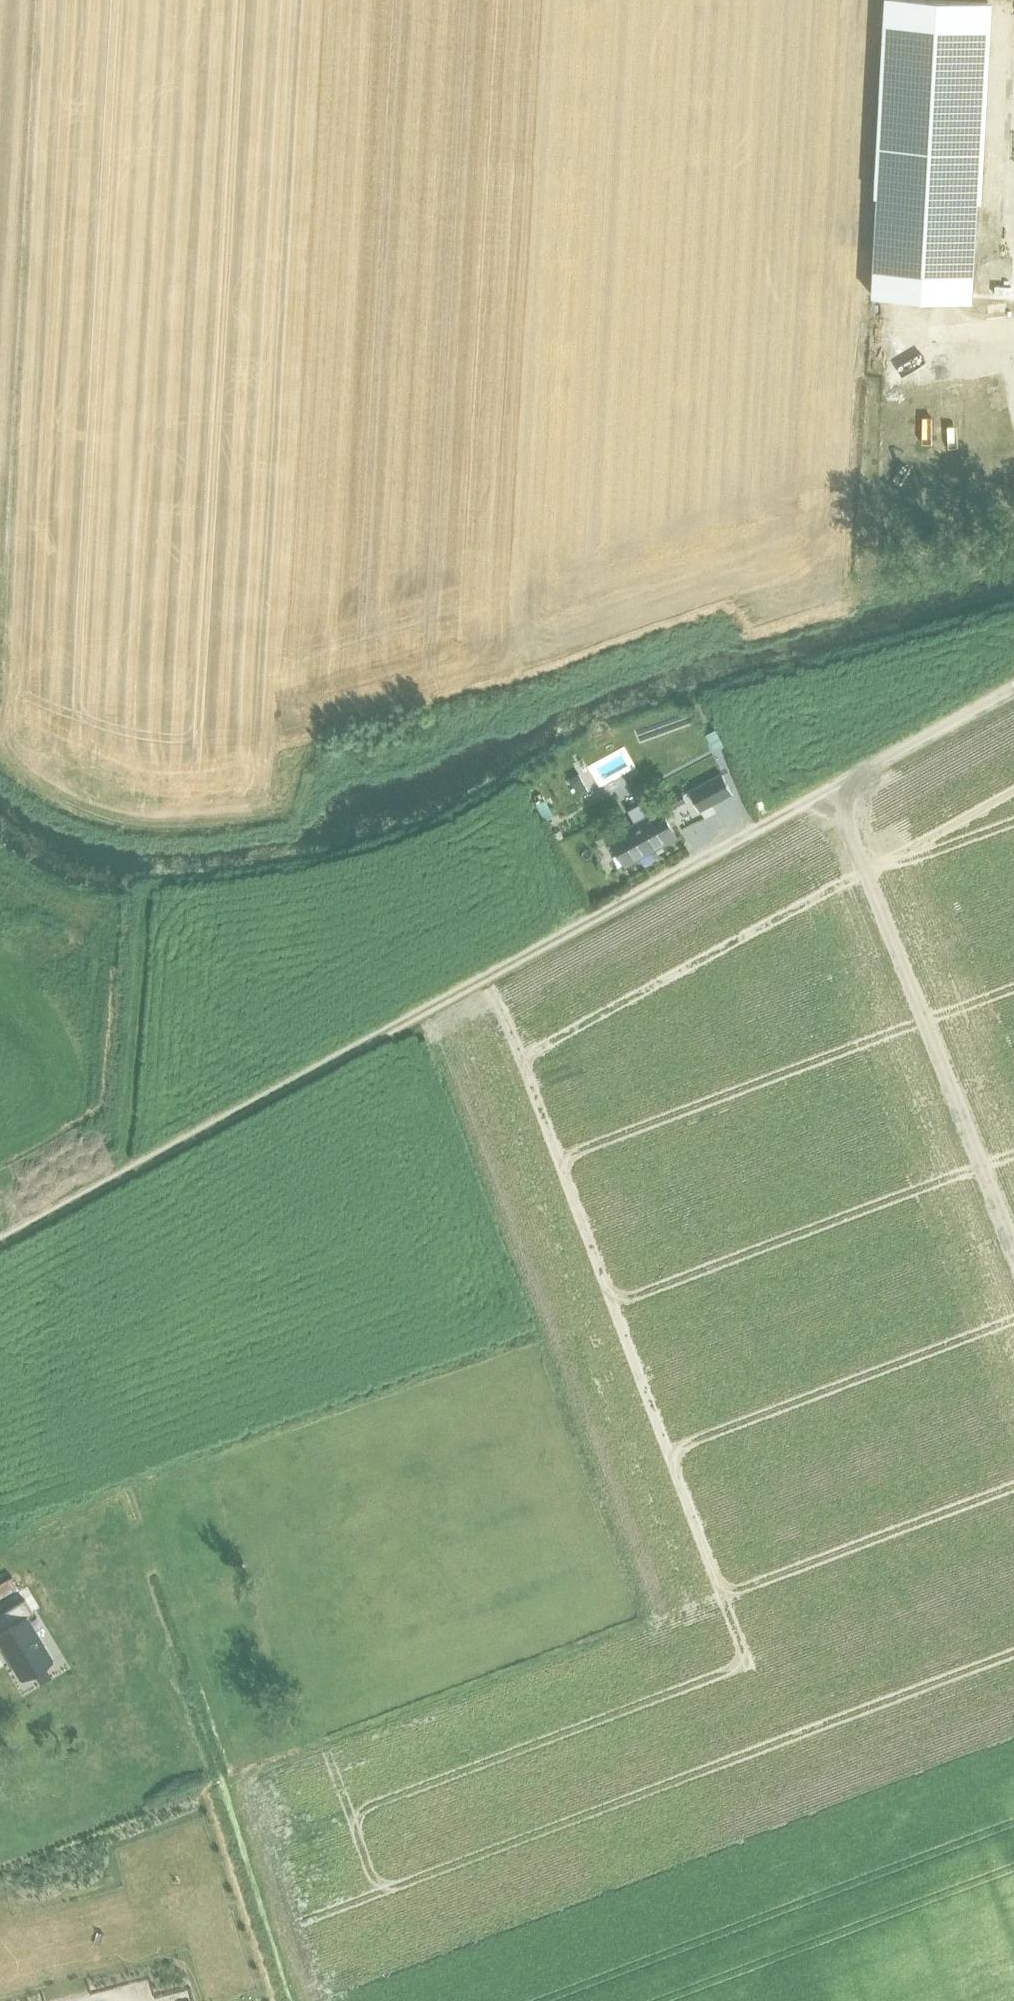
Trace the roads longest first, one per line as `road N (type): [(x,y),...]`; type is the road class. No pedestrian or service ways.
road 1 (track): [(825,792),(849,835),(1013,1259)]

